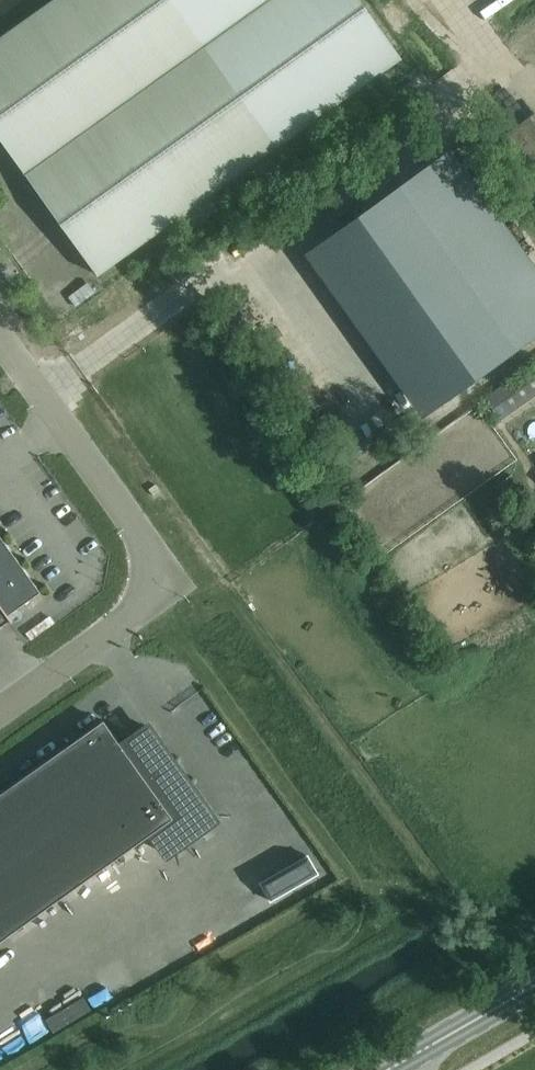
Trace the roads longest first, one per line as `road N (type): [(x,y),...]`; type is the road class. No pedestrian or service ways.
road 1 (unclassified): [(153,572),(118,500),(0,334)]
road 2 (unclassified): [(153,572),(133,617),(0,712)]
road 3 (secondary): [(393,1069),(534,990)]

